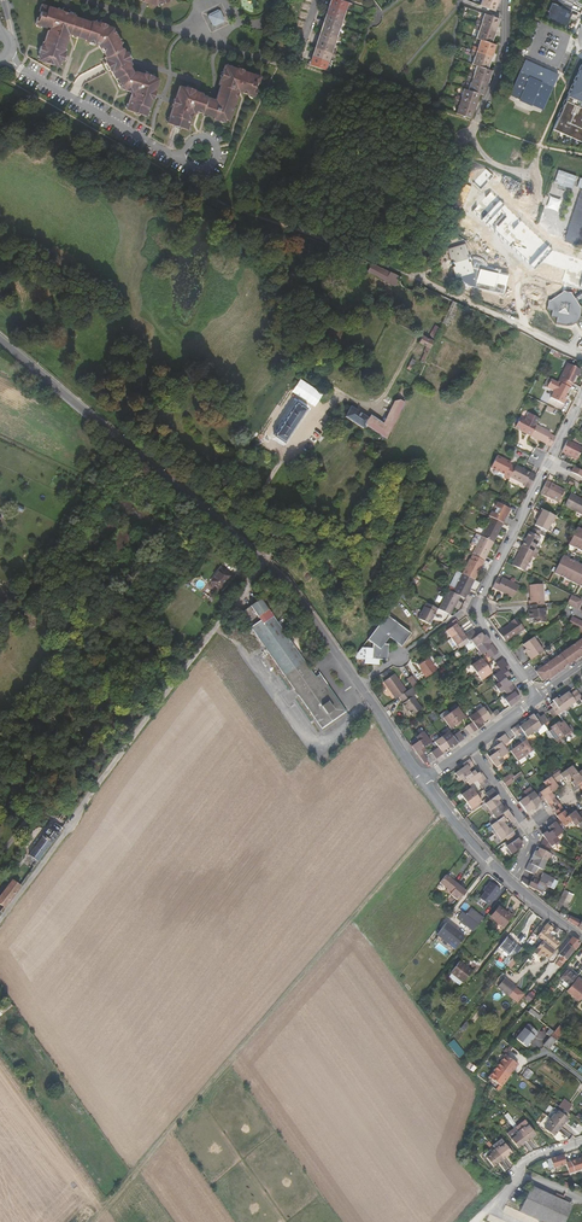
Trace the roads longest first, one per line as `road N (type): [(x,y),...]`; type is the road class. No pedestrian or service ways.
road 1 (track): [(446,812),(90,1221)]
road 2 (residential): [(262,561),(0,339)]
road 3 (unclassified): [(262,561),(61,838)]
road 4 (track): [(0,77),(214,199)]
road 5 (residential): [(581,396),(474,611)]
road 6 (track): [(216,200),(411,276)]
road 7 (residential): [(184,156),(166,155),(6,53)]
road 8 (residential): [(509,0),(499,78),(465,154)]
road 9 (residential): [(359,685),(292,588),(262,561)]
road 10 (residential): [(512,883),(531,834),(470,748)]
road 11 (track): [(216,200),(278,65)]
road 12 (residential): [(512,883),(423,781)]

